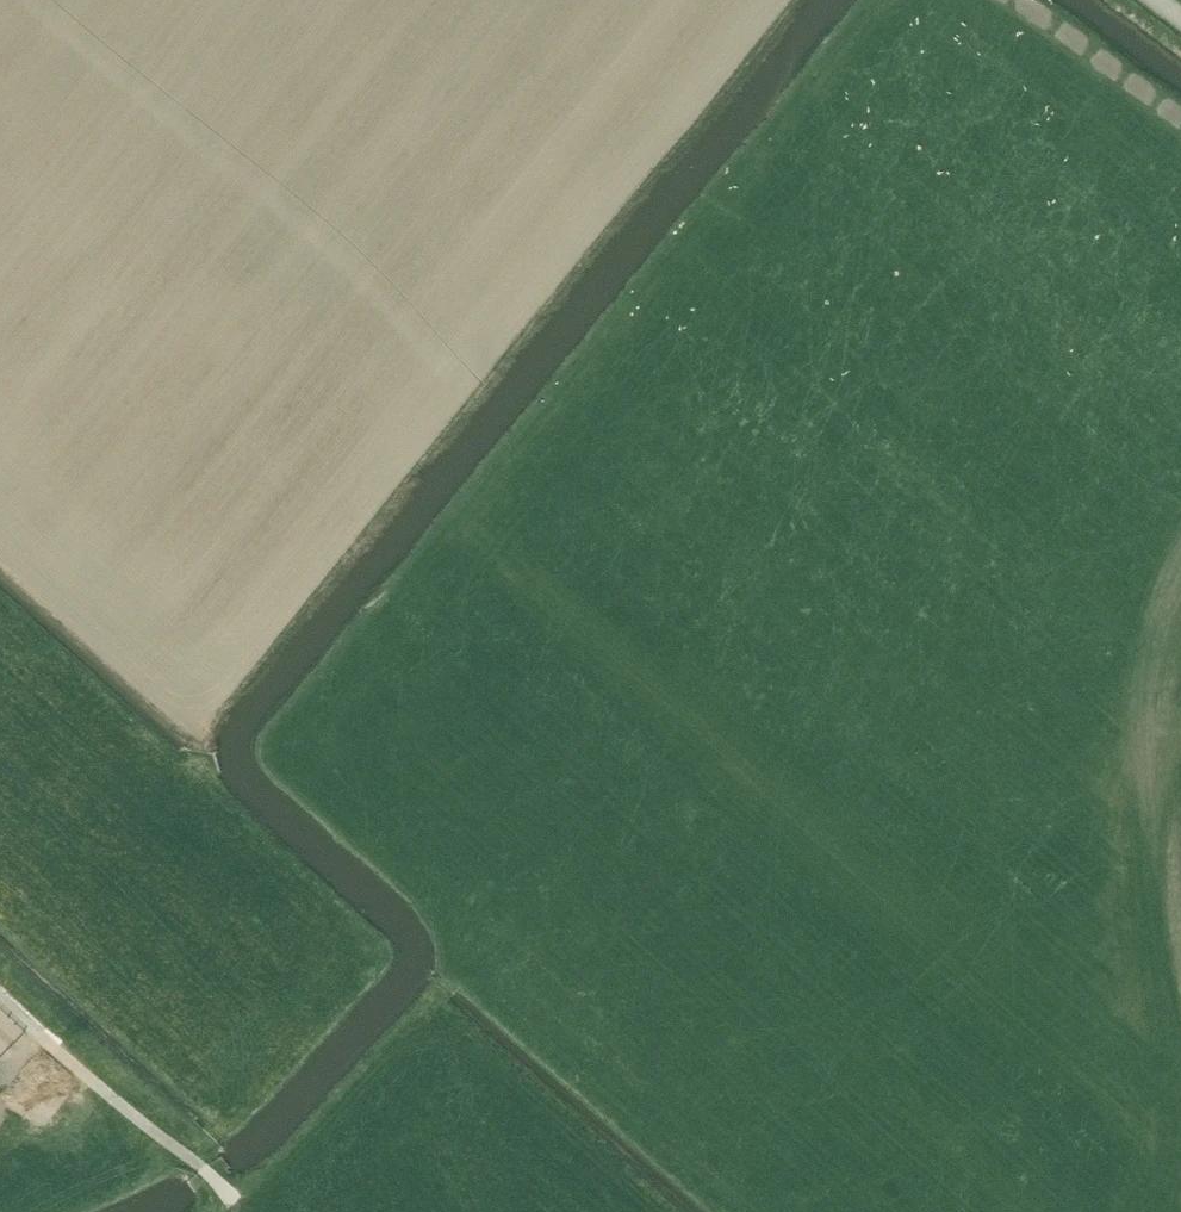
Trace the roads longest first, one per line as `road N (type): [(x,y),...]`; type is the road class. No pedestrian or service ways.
road 1 (track): [(0,992),(233,1200)]
road 2 (track): [(1180,807),(1173,839),(1180,975)]

